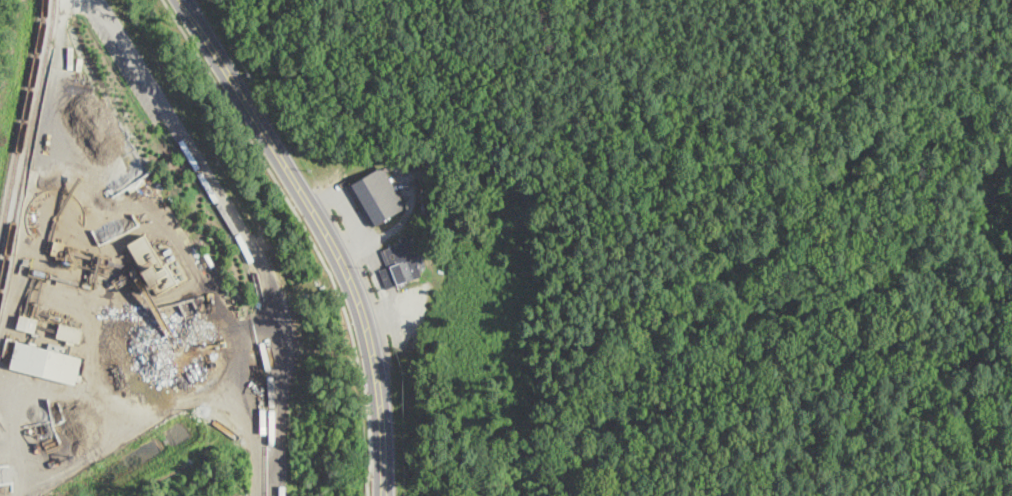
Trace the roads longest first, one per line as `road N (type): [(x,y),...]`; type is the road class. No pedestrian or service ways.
road 1 (secondary): [(388,495),(372,332),(344,267),(188,0)]

